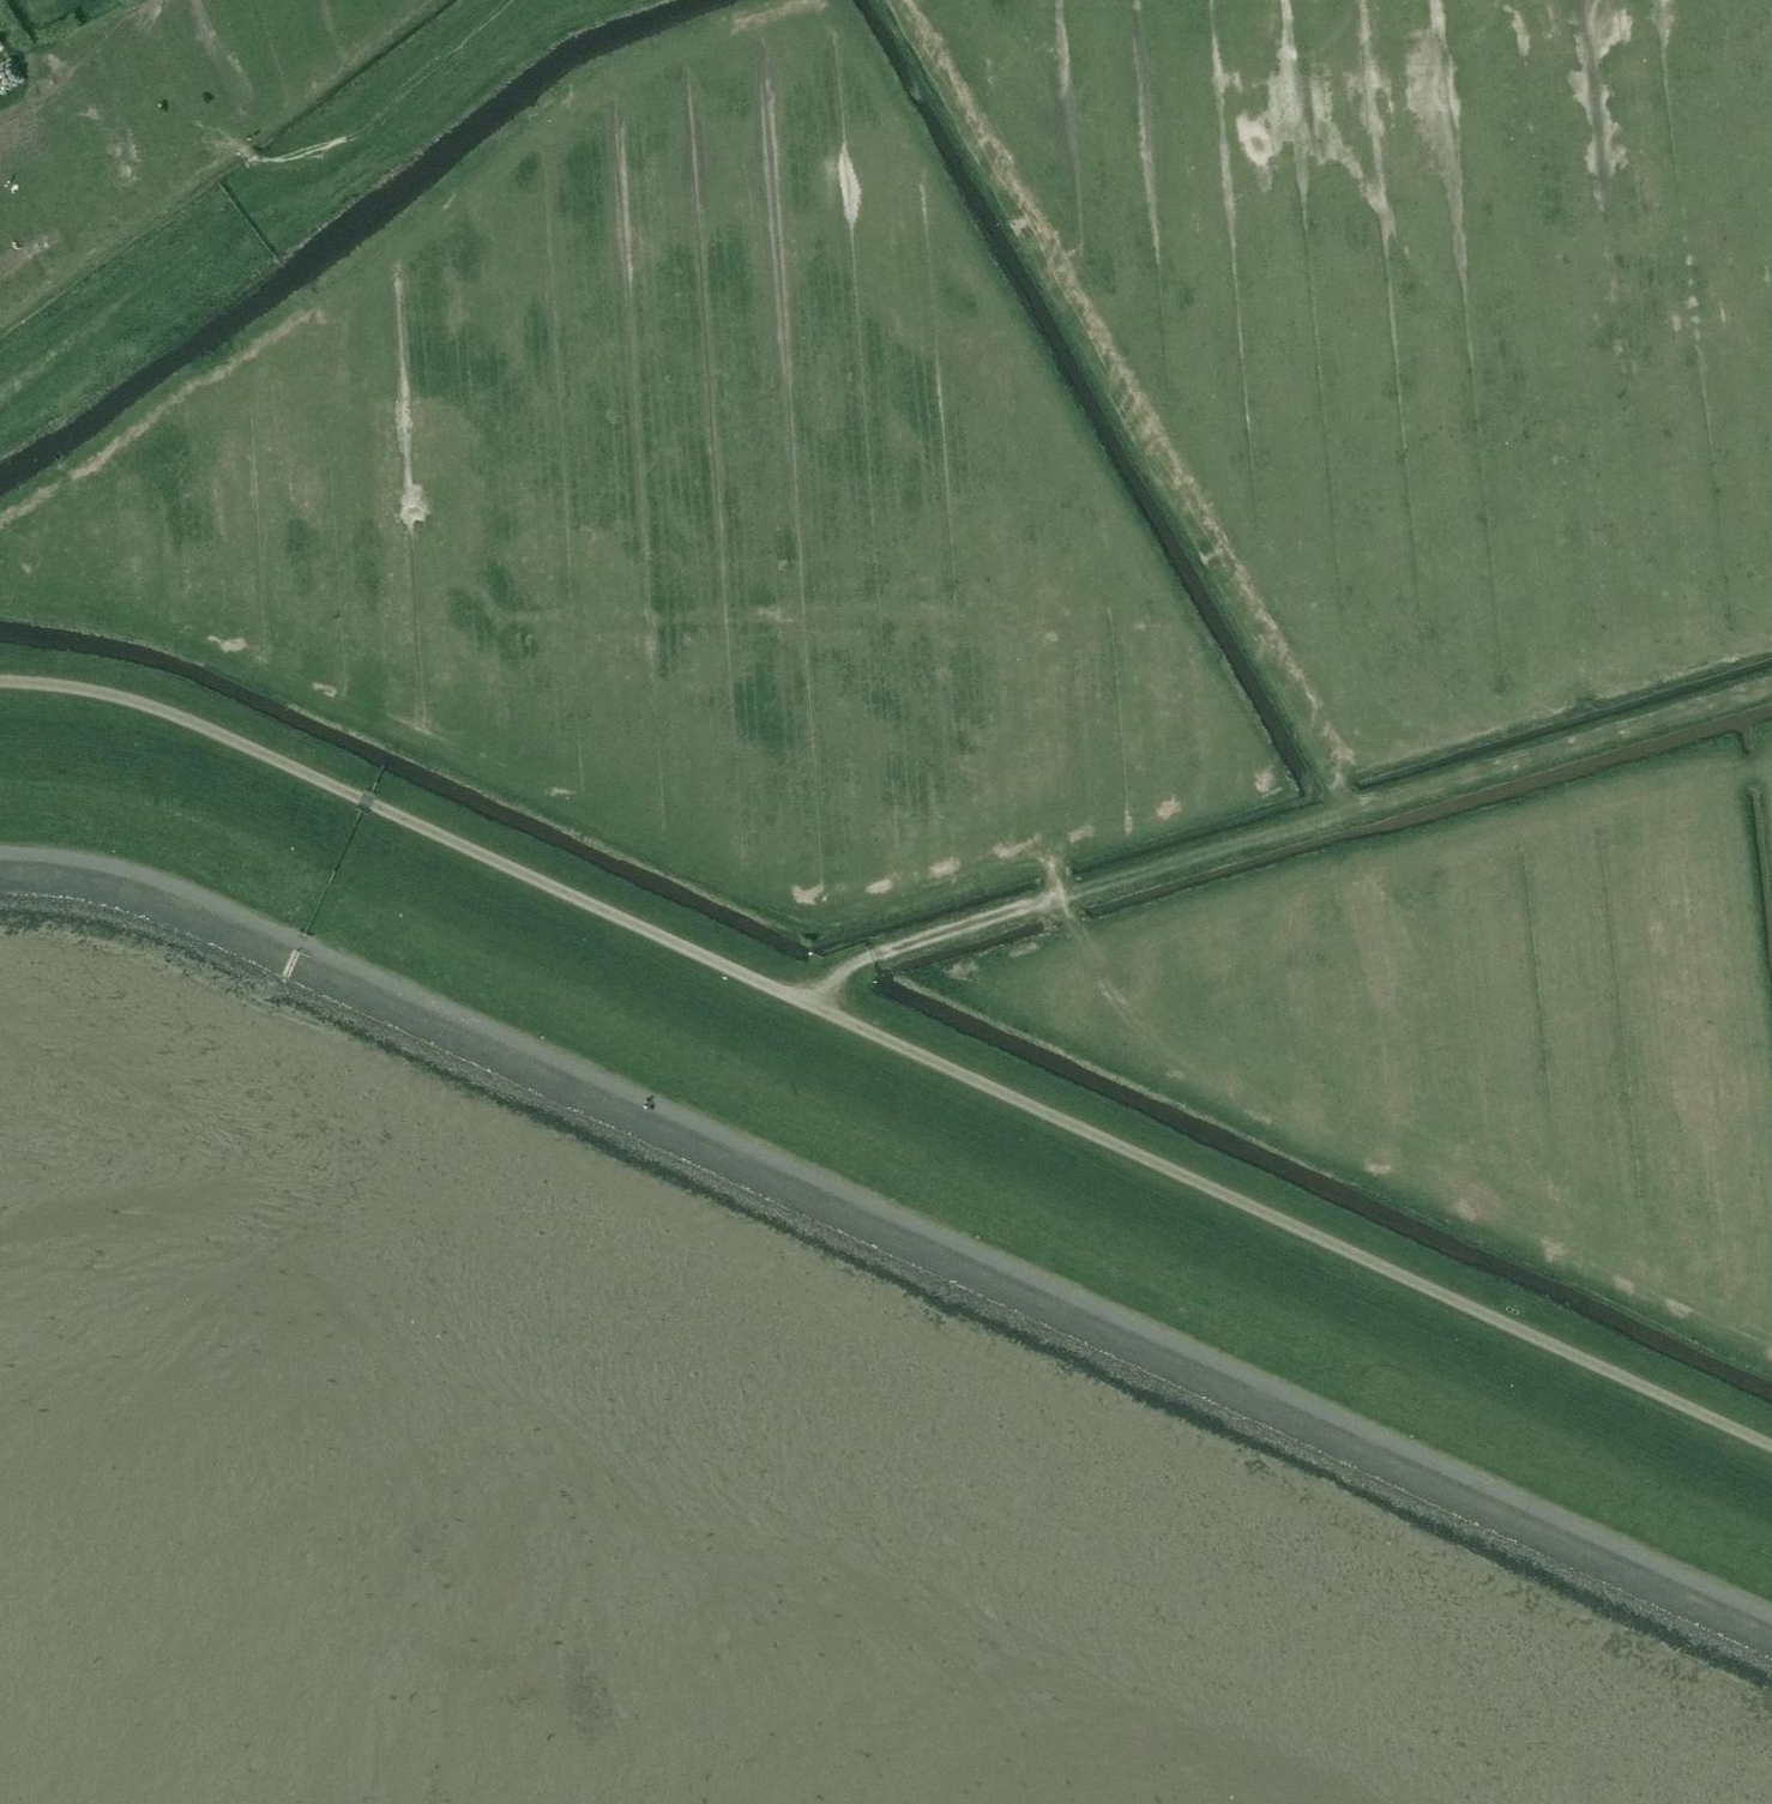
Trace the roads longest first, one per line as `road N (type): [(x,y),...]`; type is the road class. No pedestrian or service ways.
road 1 (track): [(810,1006),(837,975),(870,956),(1771,685)]

